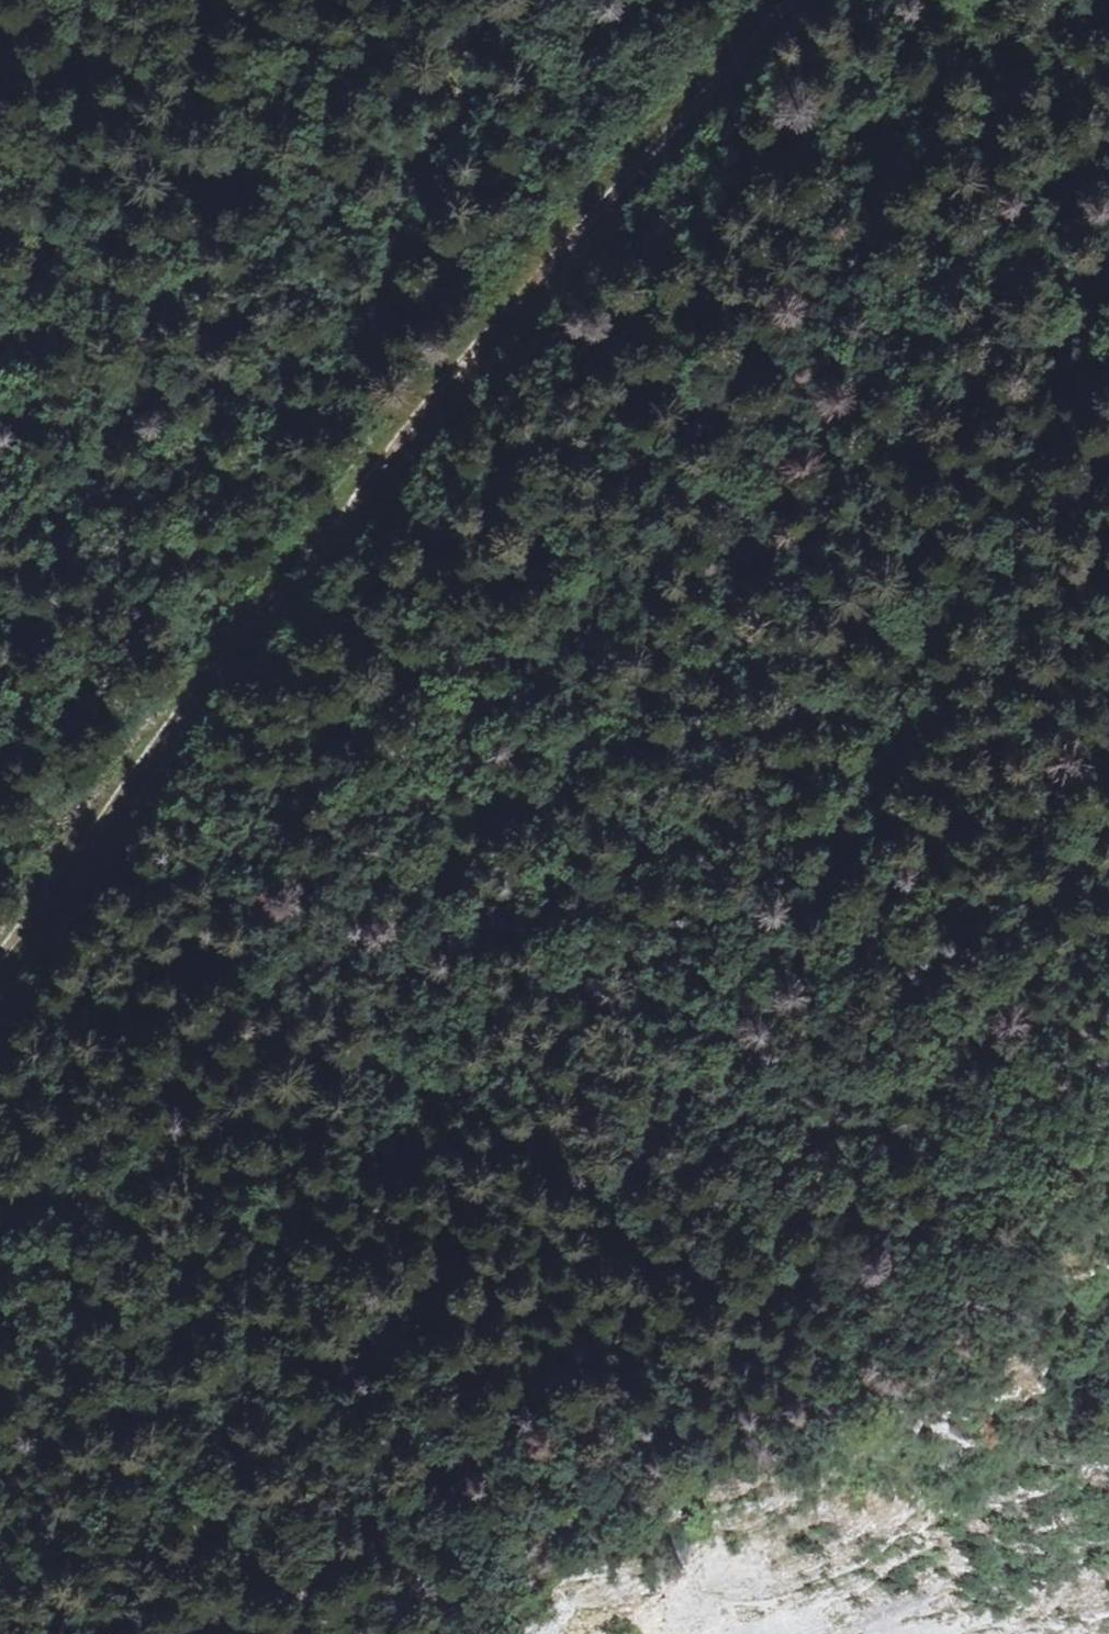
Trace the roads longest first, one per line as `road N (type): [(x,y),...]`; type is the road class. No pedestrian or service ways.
road 1 (track): [(0,958),(170,739),(790,0)]

